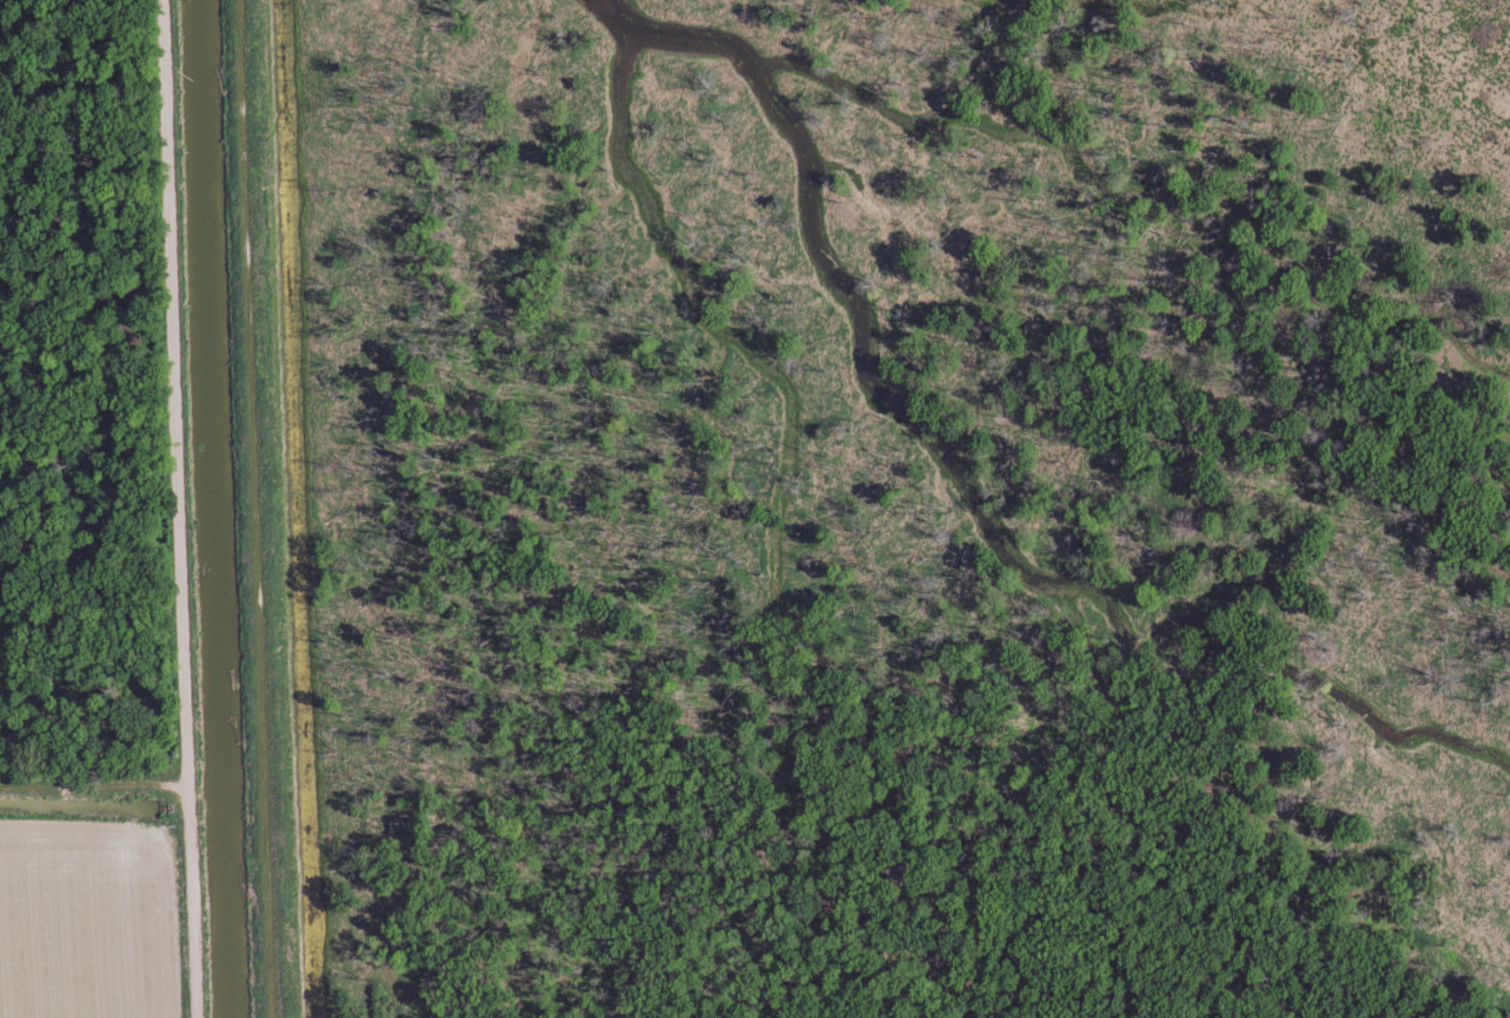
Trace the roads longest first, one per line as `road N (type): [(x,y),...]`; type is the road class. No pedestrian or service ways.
road 1 (track): [(154,0),(190,1017)]

